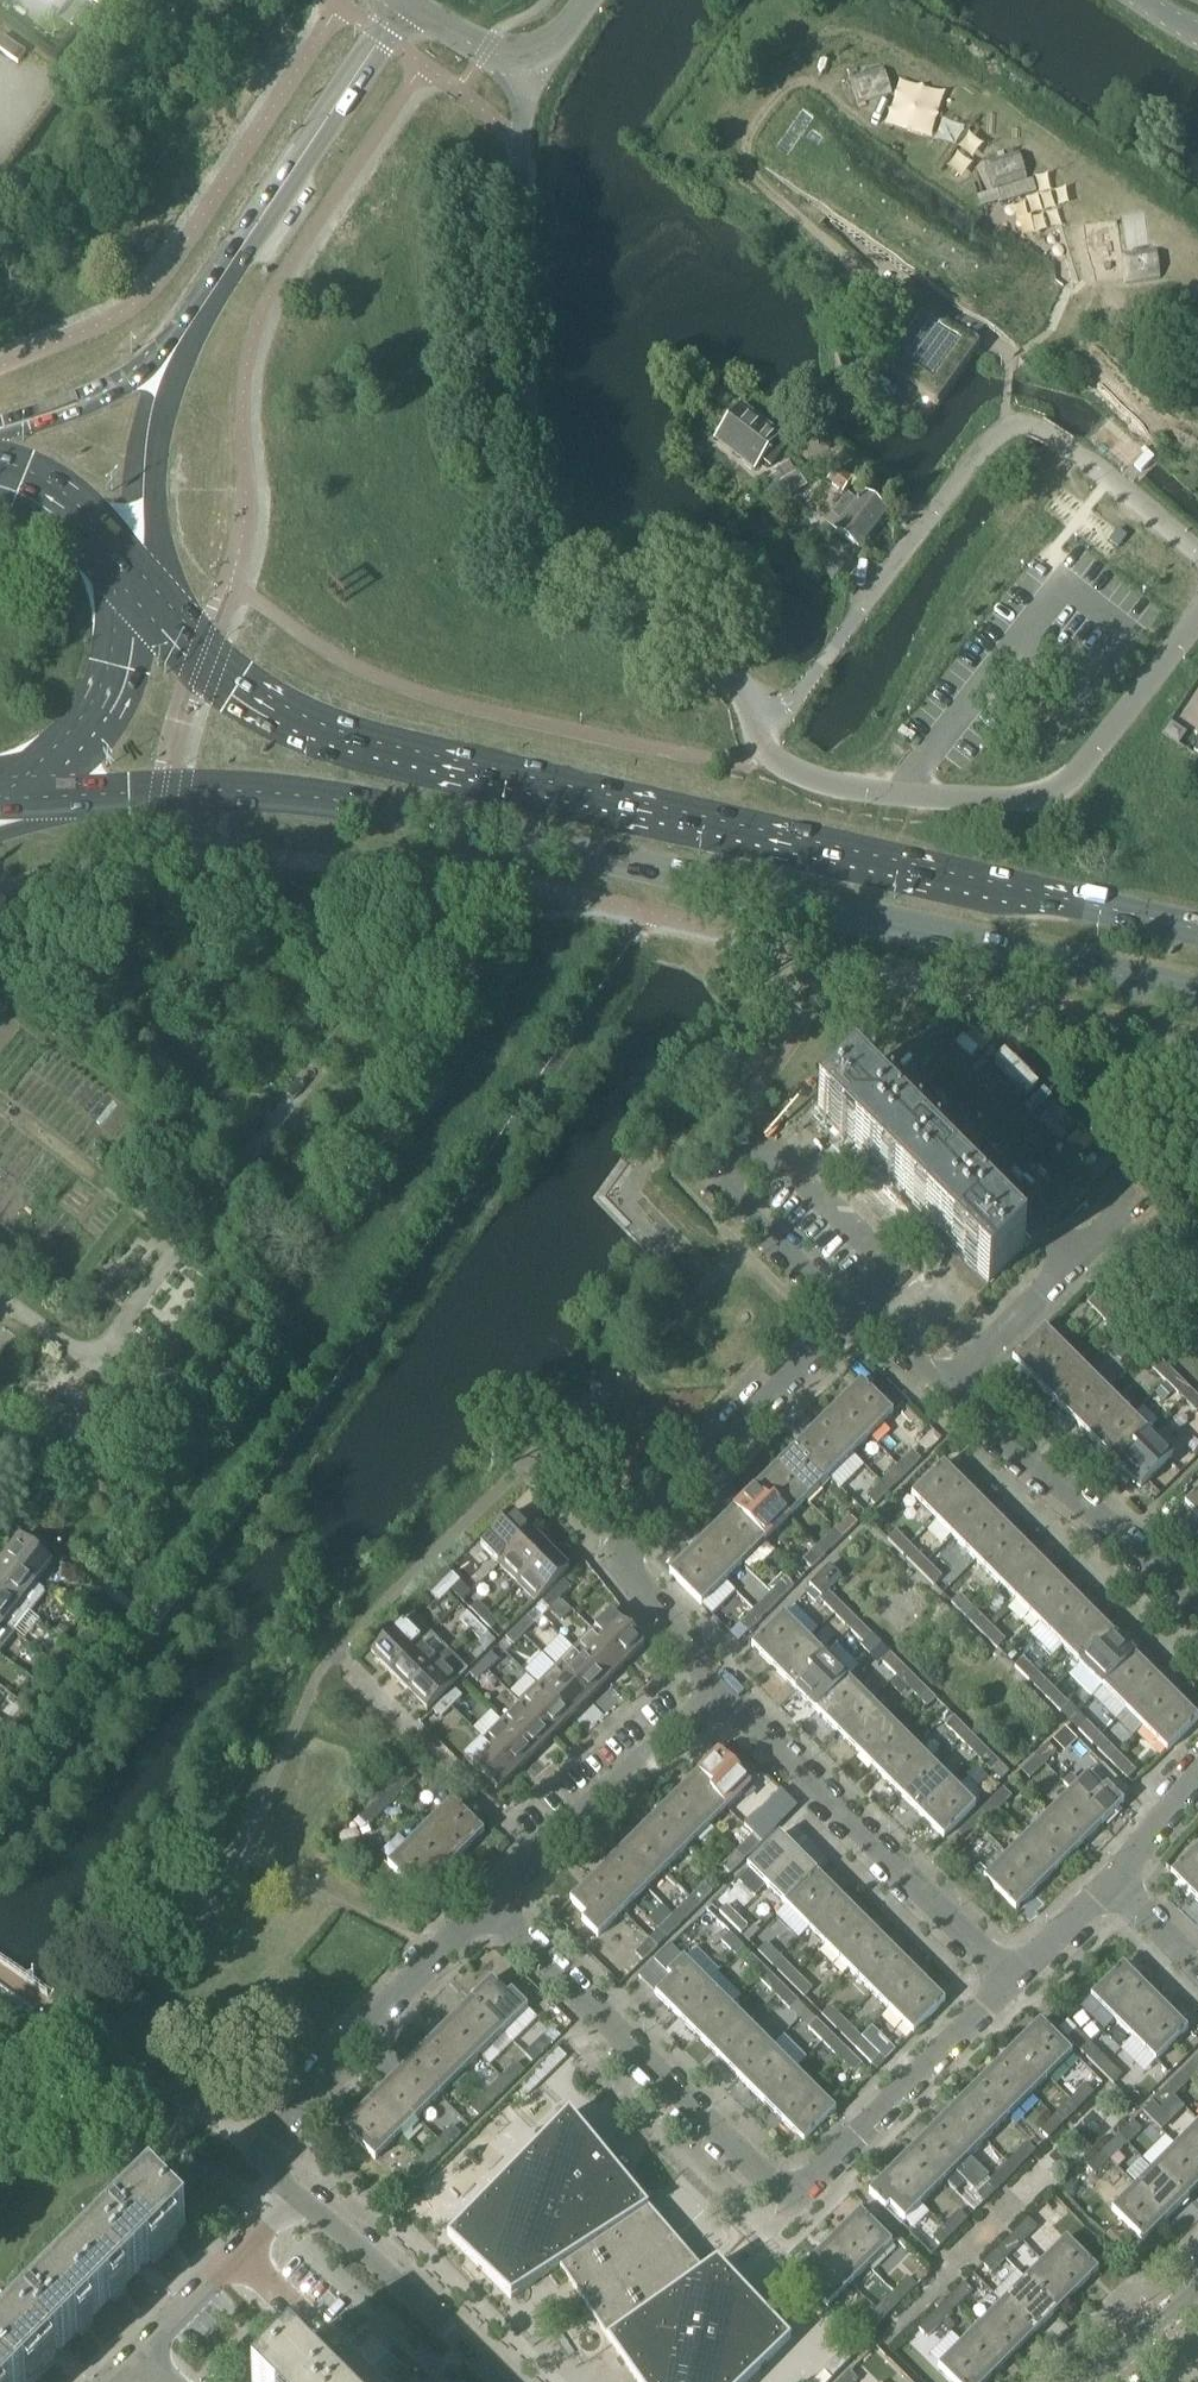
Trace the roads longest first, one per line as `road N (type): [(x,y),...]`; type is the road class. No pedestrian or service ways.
road 1 (trunk): [(218,784),(291,787),(457,816),(1197,990)]
road 2 (track): [(887,331),(750,159),(768,114),(828,48),(884,55),(950,83),(1091,198),(1197,271)]
road 3 (unclassified): [(760,721),(735,683),(626,609),(572,561),(540,503),(525,426),(524,58)]
road 4 (trunk): [(1197,932),(511,772)]
road 5 (unclassified): [(1197,555),(1060,445),(1028,424),(1008,426),(990,437),(820,668),(791,702),(760,721)]
road 6 (unclassified): [(760,721),(772,753),(809,780),(866,793),(981,799),(1046,792),(1070,781),(1094,755),(1197,618)]
road 7 (residential): [(722,1693),(614,1564),(858,1323)]
road 8 (residential): [(786,2215),(489,1901)]
road 9 (tertiary): [(169,359),(415,8)]
road 10 (primary): [(511,772),(390,746),(280,703),(213,653),(142,581)]
road 11 (residential): [(1011,1981),(722,1693)]
road 12 (residential): [(1077,1258),(1129,1203),(965,1039),(948,1036),(919,1055),(915,1092)]
road 13 (residential): [(293,2197),(265,2153),(289,2115),(489,1901)]
road 14 (residential): [(786,2215),(1011,1981)]
road 15 (residential): [(1197,1600),(947,1401)]
road 16 (residential): [(489,1901),(722,1693)]
road 17 (residential): [(496,2381),(432,2312),(293,2197)]
road 18 (primary): [(23,794),(84,745),(119,697),(142,581)]
road 19 (residential): [(858,1323),(732,1199),(730,1177),(761,1140)]
road 20 (residential): [(858,1323),(878,1290),(879,1259),(761,1140)]
road 21 (track): [(1197,395),(1144,398),(1050,310),(1054,255)]
road 22 (residential): [(915,1092),(1077,1258)]
road 23 (tertiary): [(136,559),(152,407),(169,359)]
road 24 (track): [(24,1120),(184,1238)]
road 25 (primary): [(23,794),(218,784)]
road 26 (residential): [(947,1401),(1077,1258)]
road 27 (tertiary): [(169,359),(97,402),(0,435)]
road 28 (residential): [(371,2381),(235,2254)]
road 29 (primary): [(136,559),(64,491),(0,463)]
road 30 (track): [(220,1025),(235,1017),(272,1019),(317,1036),(320,1047),(299,1091)]
road 31 (residential): [(133,2355),(235,2254)]
road 32 (residential): [(1197,2291),(1093,2381)]
road 33 (residential): [(1110,1888),(1197,1782)]
road 34 (residential): [(1011,1981),(1110,1888)]
road 35 (residential): [(1197,1976),(1110,1888)]
road 36 (tertiary): [(524,58),(483,53),(415,8)]

